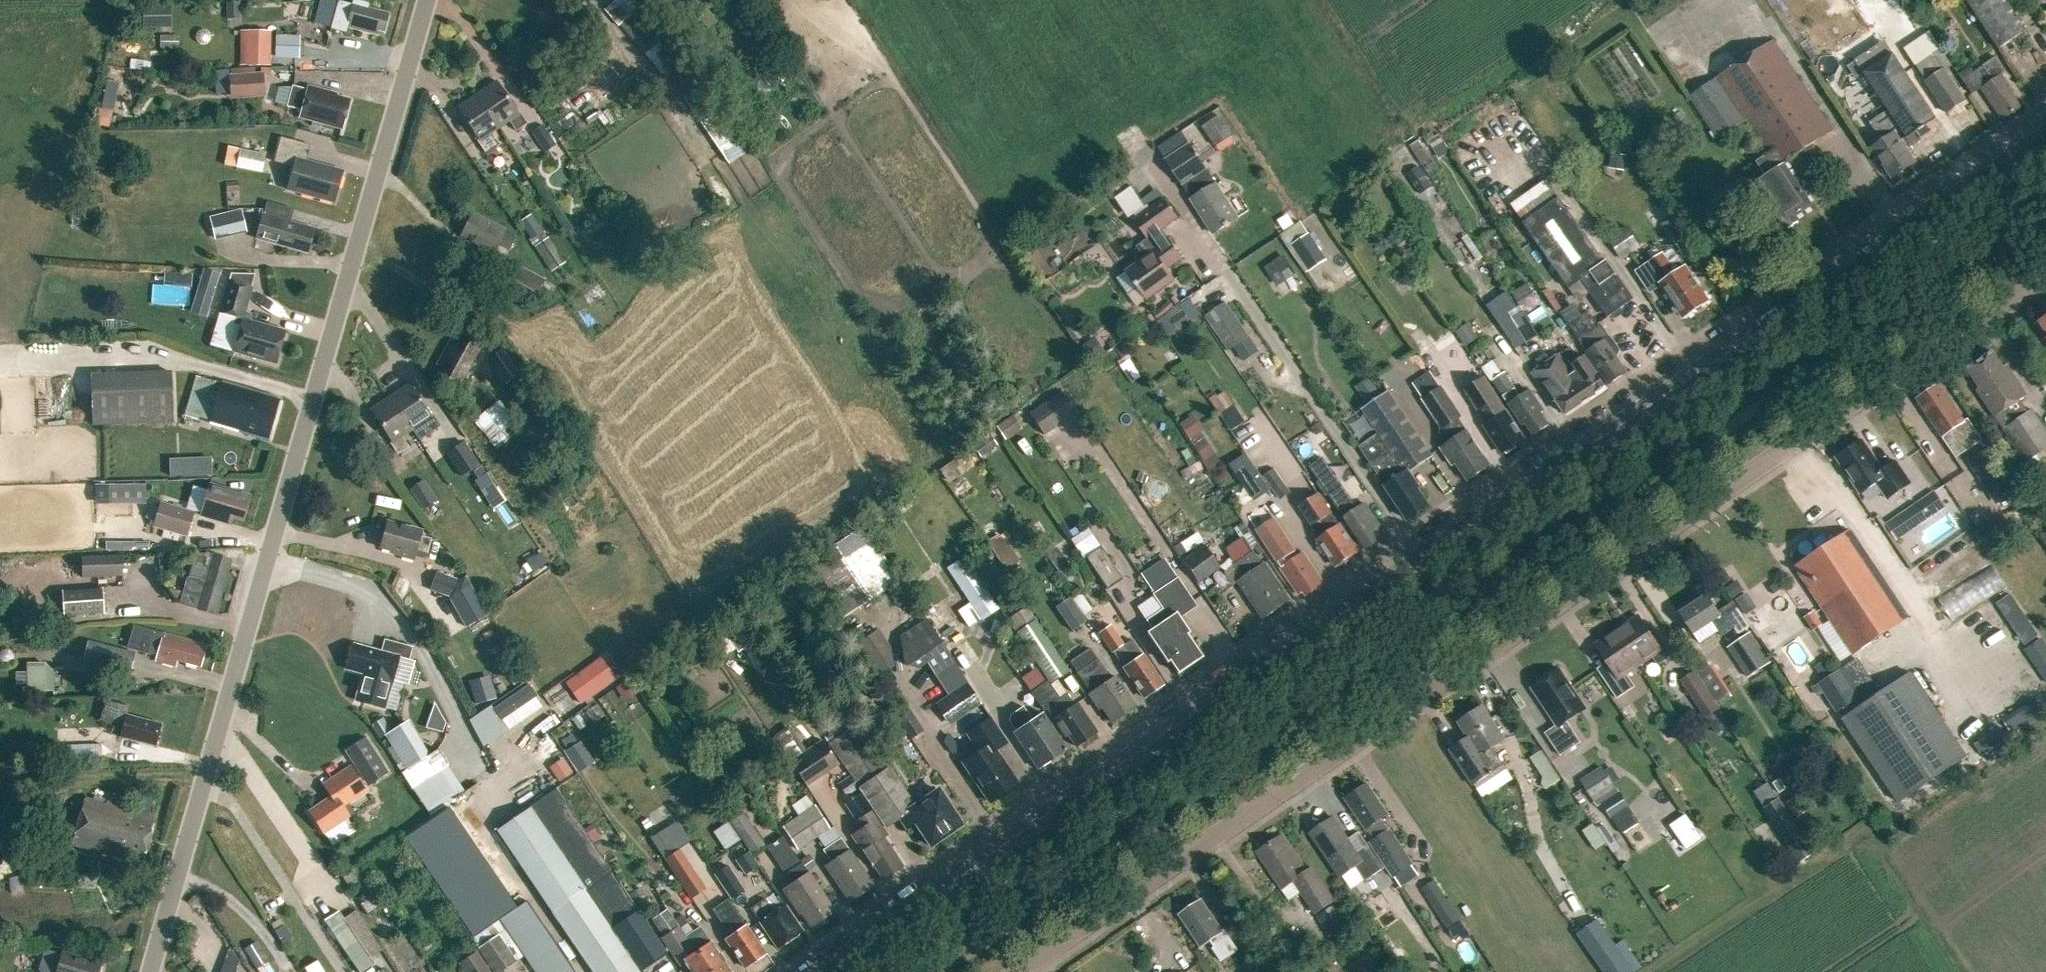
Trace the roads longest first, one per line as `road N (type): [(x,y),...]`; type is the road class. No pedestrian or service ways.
road 1 (secondary): [(832,971),(1017,834),(2045,135)]
road 2 (residential): [(1011,971),(2045,269)]
road 3 (unclassified): [(150,971),(425,0)]

